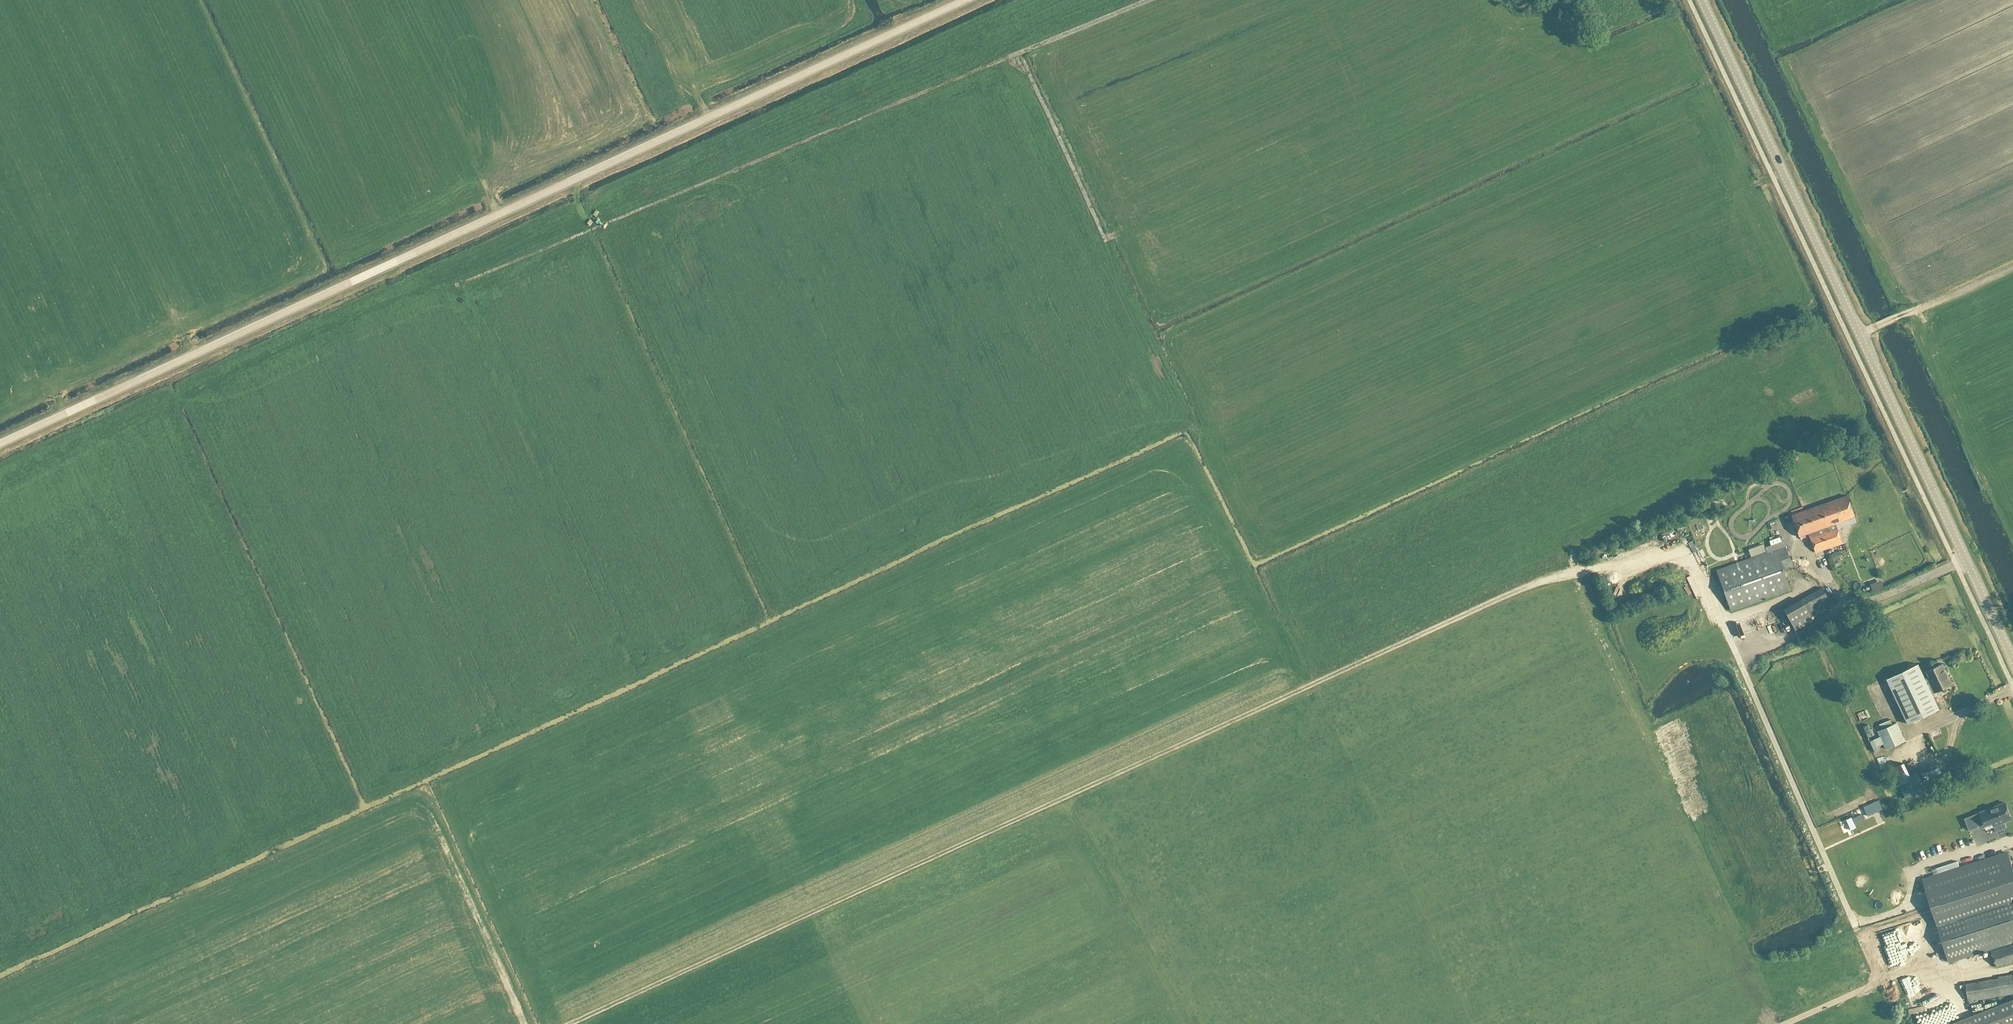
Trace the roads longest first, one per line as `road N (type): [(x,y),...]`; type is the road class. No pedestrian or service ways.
road 1 (unclassified): [(0,443),(965,0)]
road 2 (tertiary): [(2012,657),(1703,0)]

